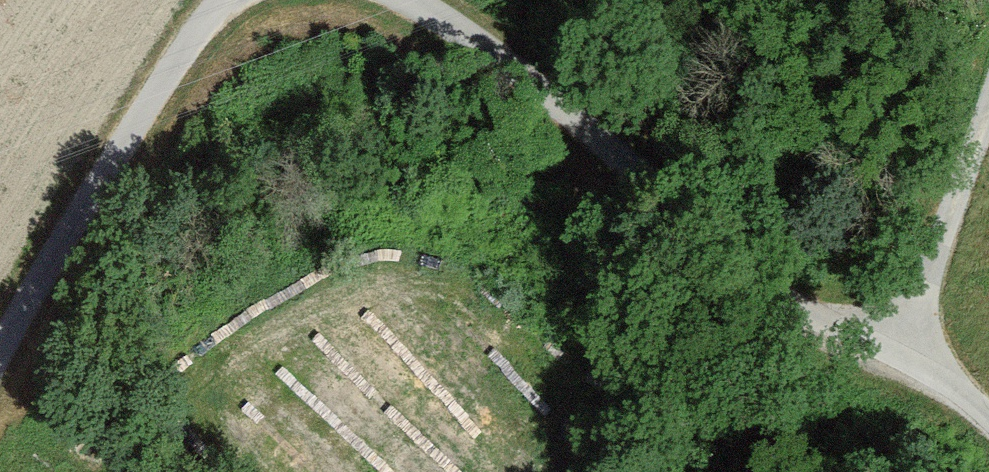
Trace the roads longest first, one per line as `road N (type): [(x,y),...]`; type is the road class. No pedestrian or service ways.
road 1 (unclassified): [(420,0),(653,175),(946,376)]
road 2 (unclassified): [(0,342),(24,291),(176,54),(225,0)]
road 3 (unclassified): [(988,140),(931,297),(929,340),(946,376)]

